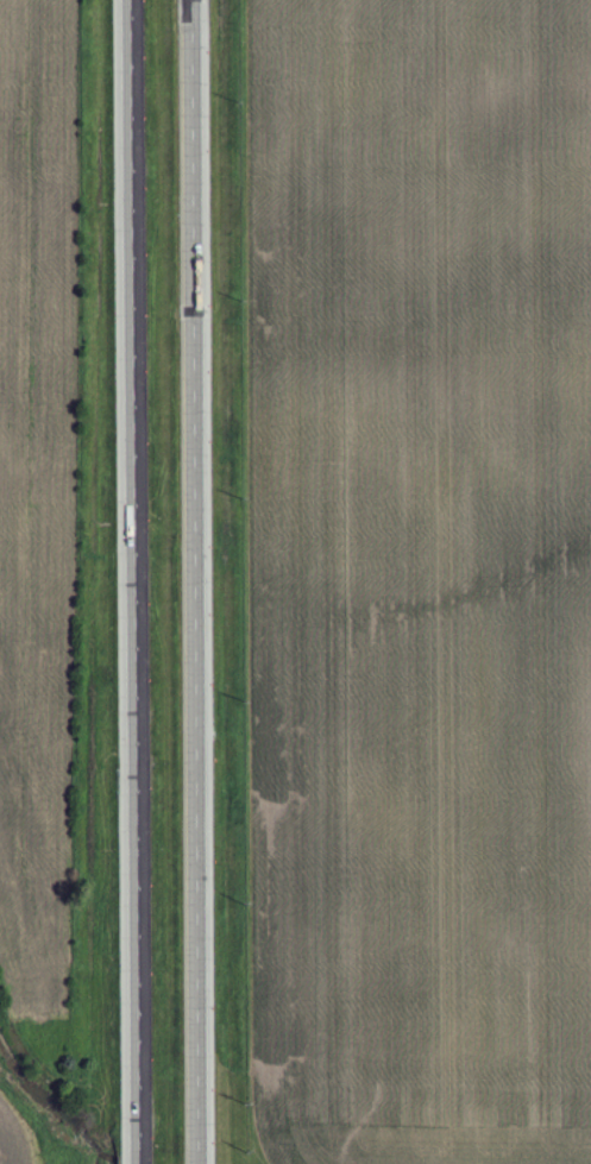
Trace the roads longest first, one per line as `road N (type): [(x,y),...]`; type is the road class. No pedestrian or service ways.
road 1 (trunk): [(199,1163),(193,0)]
road 2 (trunk): [(127,0),(129,1163)]

